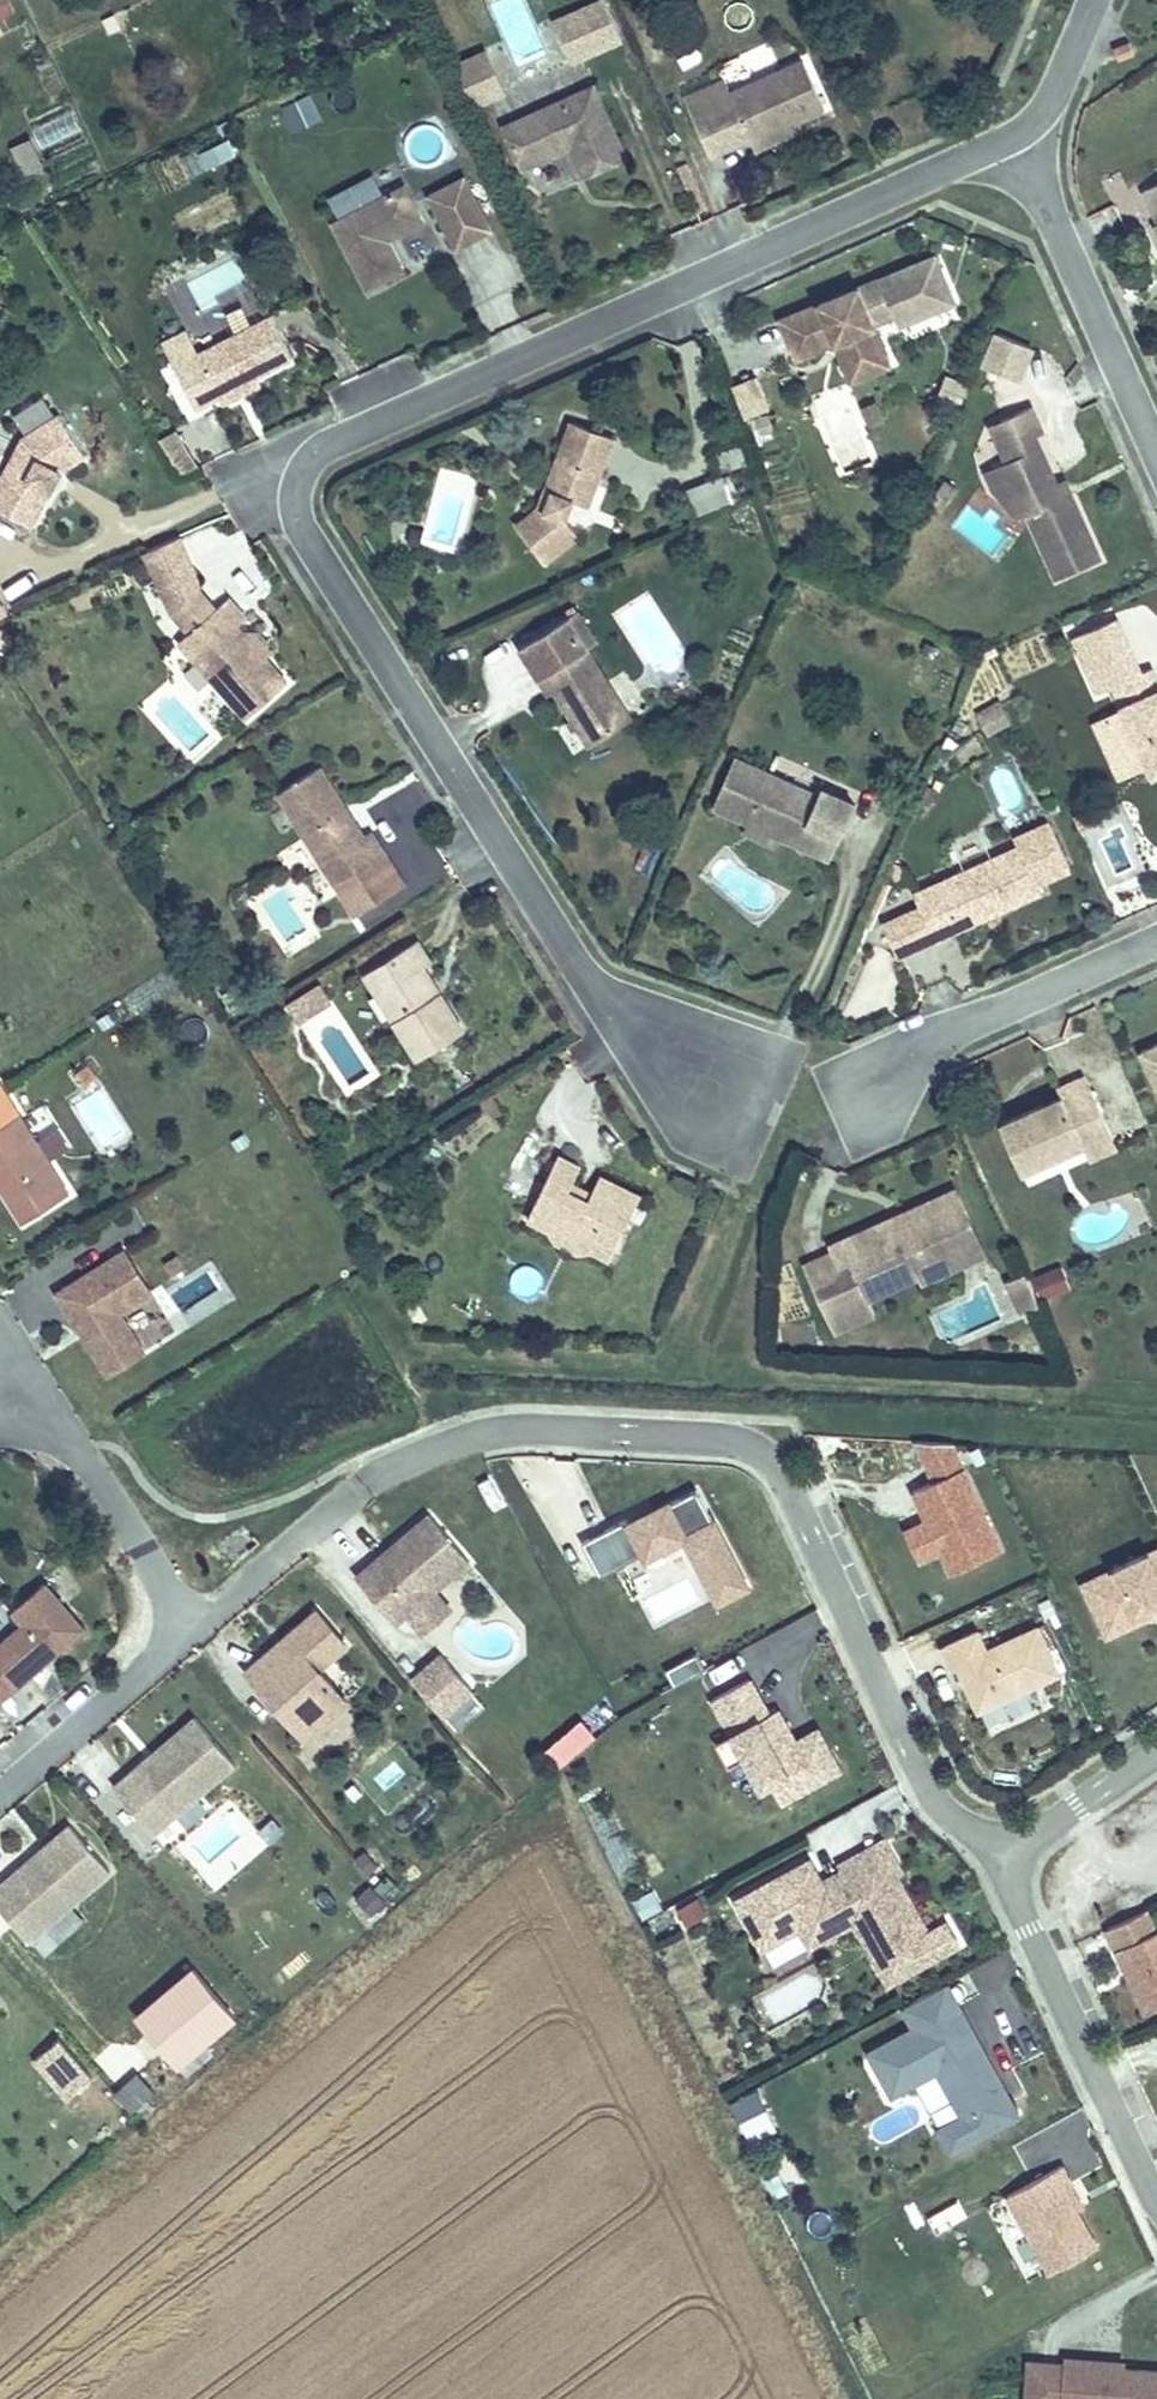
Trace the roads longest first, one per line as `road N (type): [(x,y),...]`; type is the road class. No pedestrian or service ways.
road 1 (residential): [(1017,135),(327,442),(304,466),(298,503),(307,538),(587,983),(703,1082)]
road 2 (residential): [(1004,1848),(949,1818),(918,1776),(774,1465),(738,1444),(659,1435),(482,1435),(342,1505)]
road 3 (residential): [(1004,1848),(1016,1910),(1156,2207)]
road 4 (residential): [(1017,135),(1156,452)]
road 5 (residential): [(1156,938),(956,1026),(868,1091)]
road 6 (residential): [(174,1626),(158,1575),(33,1401)]
road 7 (residential): [(0,1796),(145,1674),(174,1626)]
road 8 (residential): [(174,1626),(200,1621),(232,1600),(342,1505)]
road 9 (residential): [(1156,1755),(1052,1828),(1004,1848)]
road 10 (residential): [(1093,0),(1050,96),(1017,135)]

